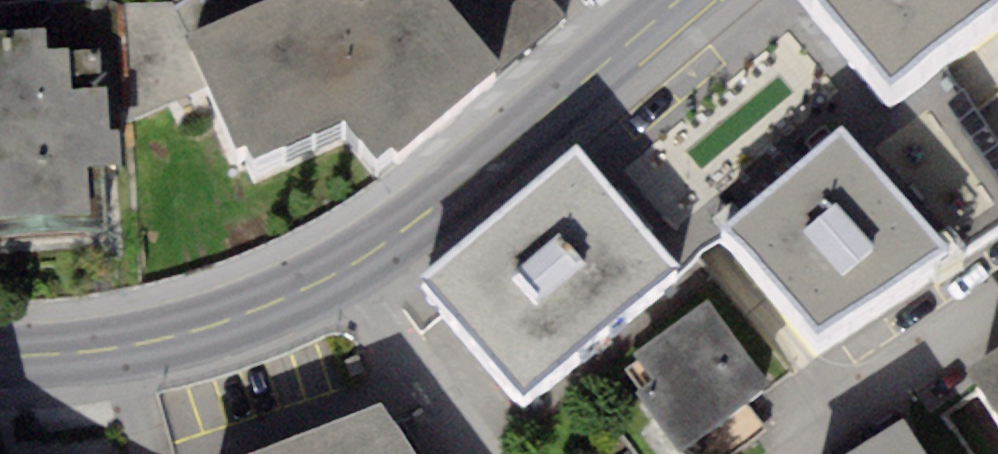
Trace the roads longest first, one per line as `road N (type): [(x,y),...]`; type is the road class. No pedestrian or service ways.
road 1 (secondary): [(676,0),(438,201),(354,261)]
road 2 (secondary): [(354,261),(297,292),(183,333),(117,348),(0,356)]
road 3 (residential): [(354,261),(487,453)]
road 4 (residential): [(808,453),(997,327)]

